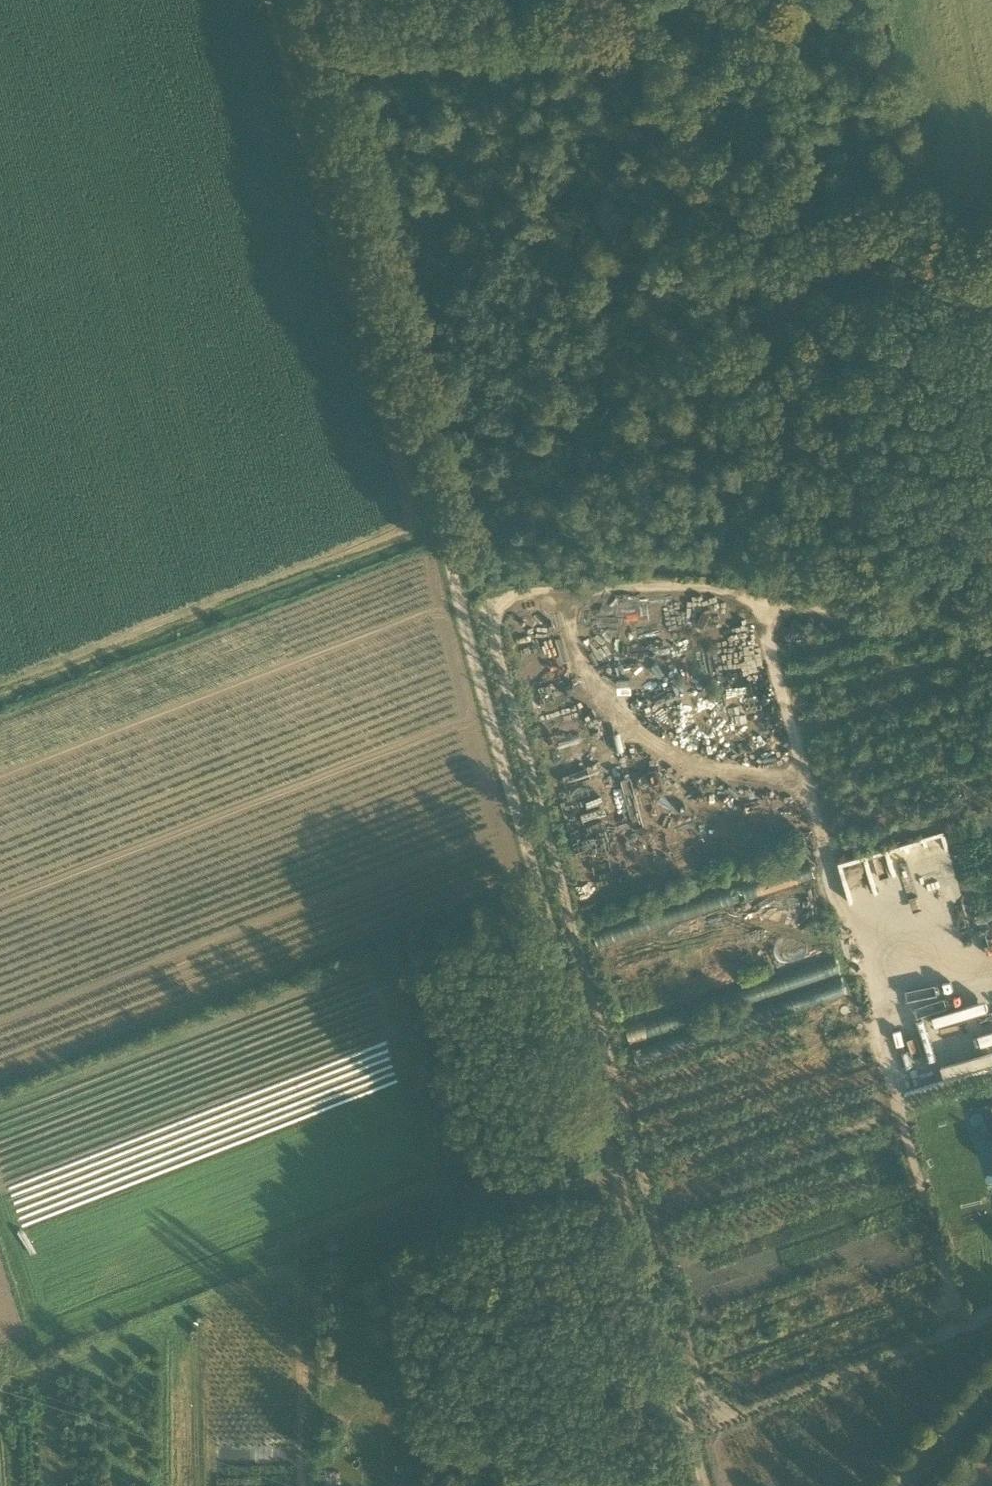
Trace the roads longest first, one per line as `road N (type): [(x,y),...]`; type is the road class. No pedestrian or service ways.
road 1 (unclassified): [(702,1485),(453,586)]
road 2 (track): [(453,586),(294,0)]
road 3 (unclassified): [(991,616),(787,573),(453,586)]

